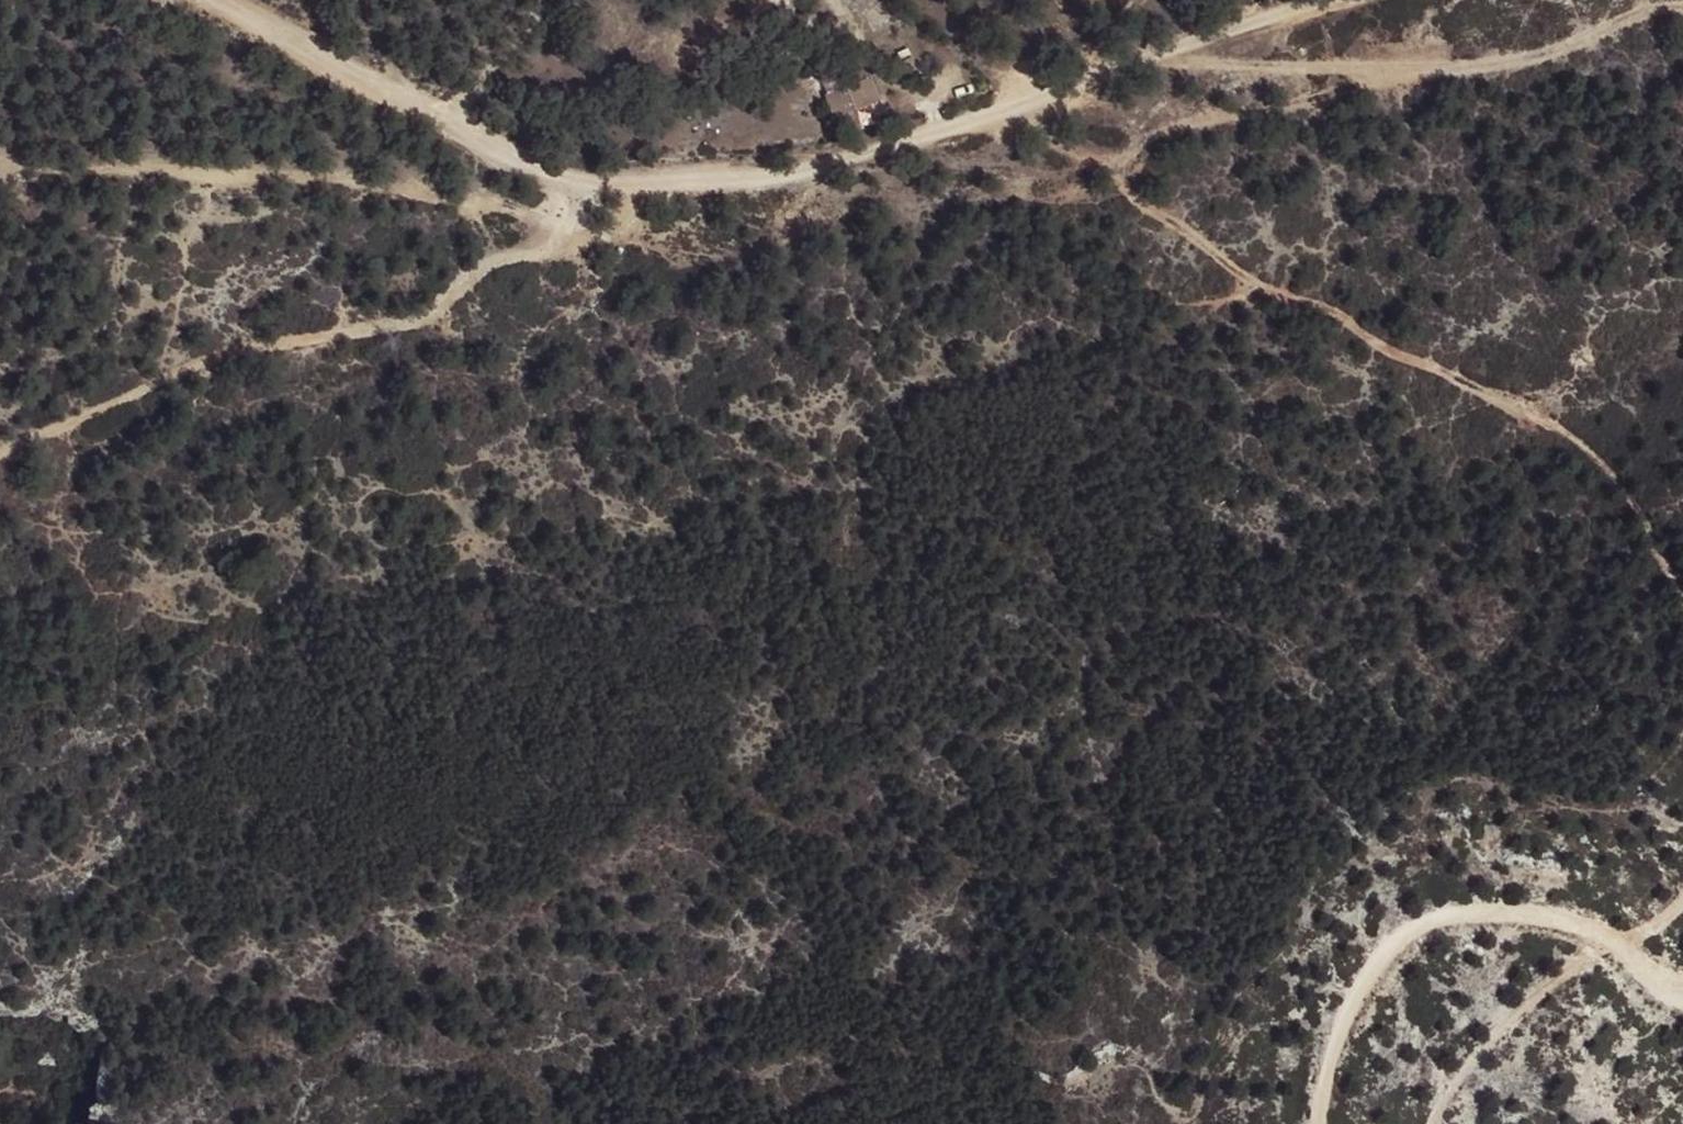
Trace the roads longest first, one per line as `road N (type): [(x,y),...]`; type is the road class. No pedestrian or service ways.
road 1 (track): [(0,446),(256,343),(412,321),(477,258),(546,252),(566,224),(576,181)]
road 2 (track): [(1157,54),(1308,67),(1537,62),(1641,15),(1682,15)]
road 3 (track): [(1317,1123),(1342,1012),(1410,935),(1456,911),(1549,915),(1682,991)]

